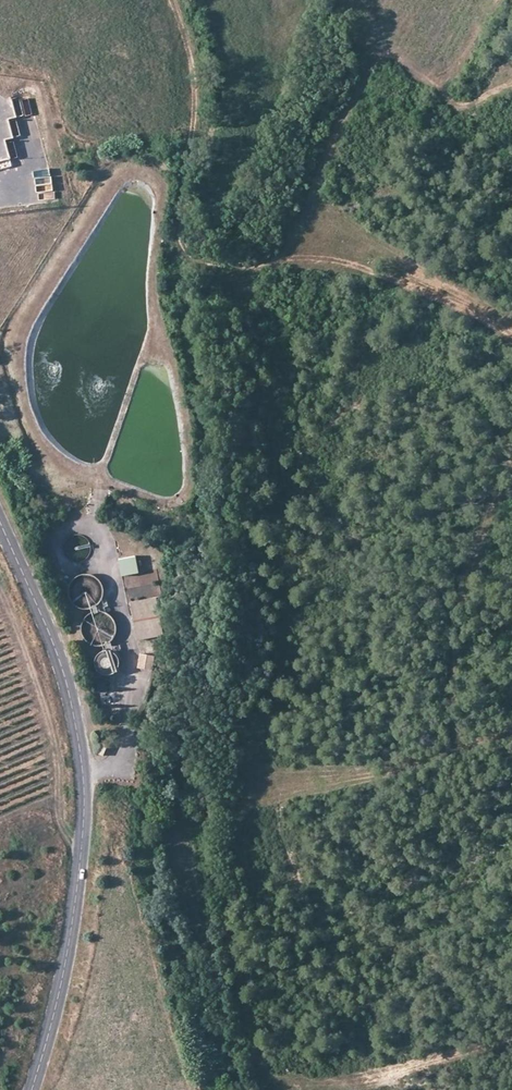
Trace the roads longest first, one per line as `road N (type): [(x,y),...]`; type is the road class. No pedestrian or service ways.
road 1 (tertiary): [(0,523),(66,676),(84,797),(78,887),(31,1089)]
road 2 (track): [(167,0),(192,84),(182,179)]

